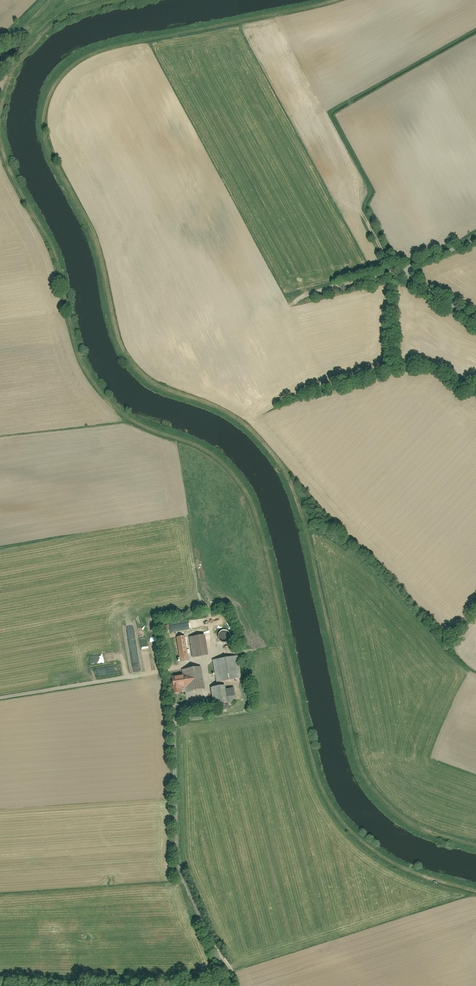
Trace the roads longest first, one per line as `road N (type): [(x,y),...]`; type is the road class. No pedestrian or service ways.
road 1 (track): [(475,896),(401,872),(365,852),(335,818),(313,774),(247,495),(204,451),(125,421),(93,385),(78,356),(53,249),(0,141)]
road 2 (track): [(228,985),(178,874),(172,715),(193,692)]
road 3 (track): [(0,115),(13,69),(61,19),(125,0)]
road 4 (track): [(0,696),(174,664)]
road 5 (residential): [(475,319),(403,271),(475,238)]

